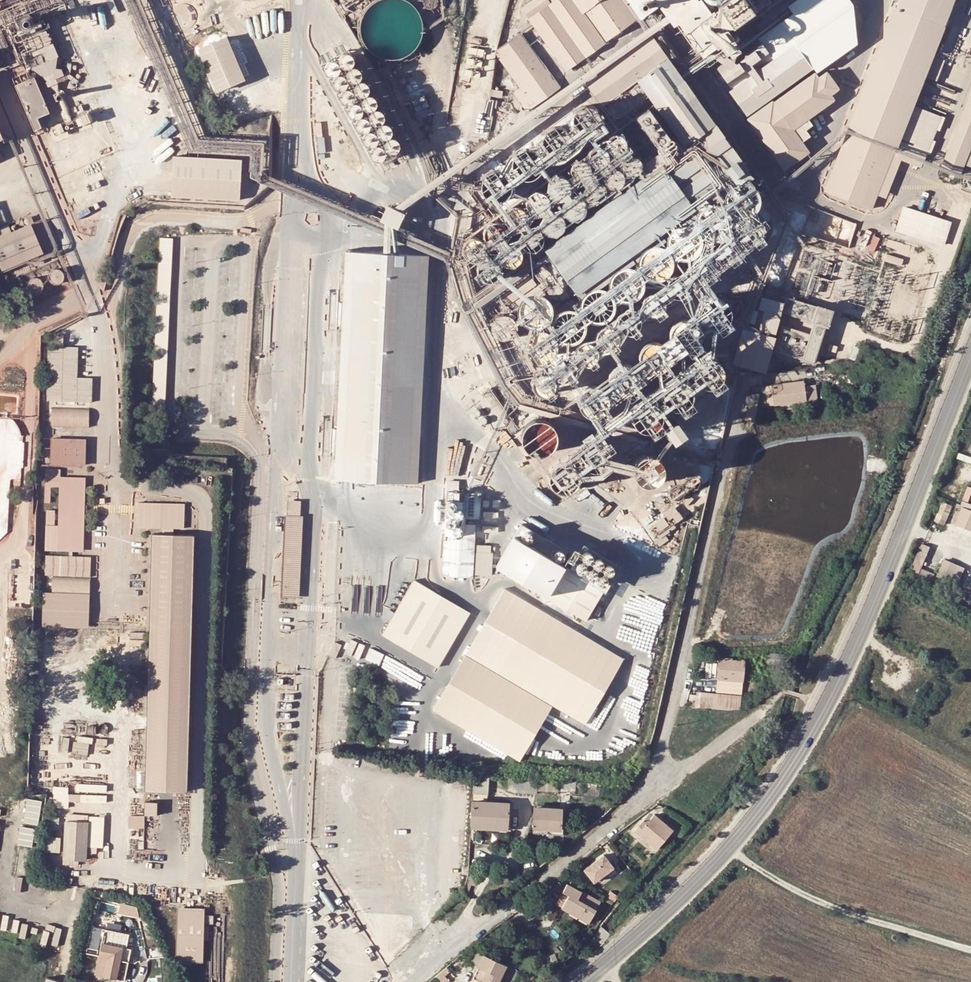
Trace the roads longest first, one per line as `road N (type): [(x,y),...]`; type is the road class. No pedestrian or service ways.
road 1 (secondary): [(970,356),(863,633),(790,769),(733,847)]
road 2 (unclassified): [(646,793),(740,387),(820,373)]
road 3 (unclassified): [(408,981),(646,793)]
road 4 (unclassified): [(733,847),(799,891),(970,949)]
road 5 (secondary): [(733,847),(610,958)]
road 6 (unclassified): [(646,793),(752,719)]

